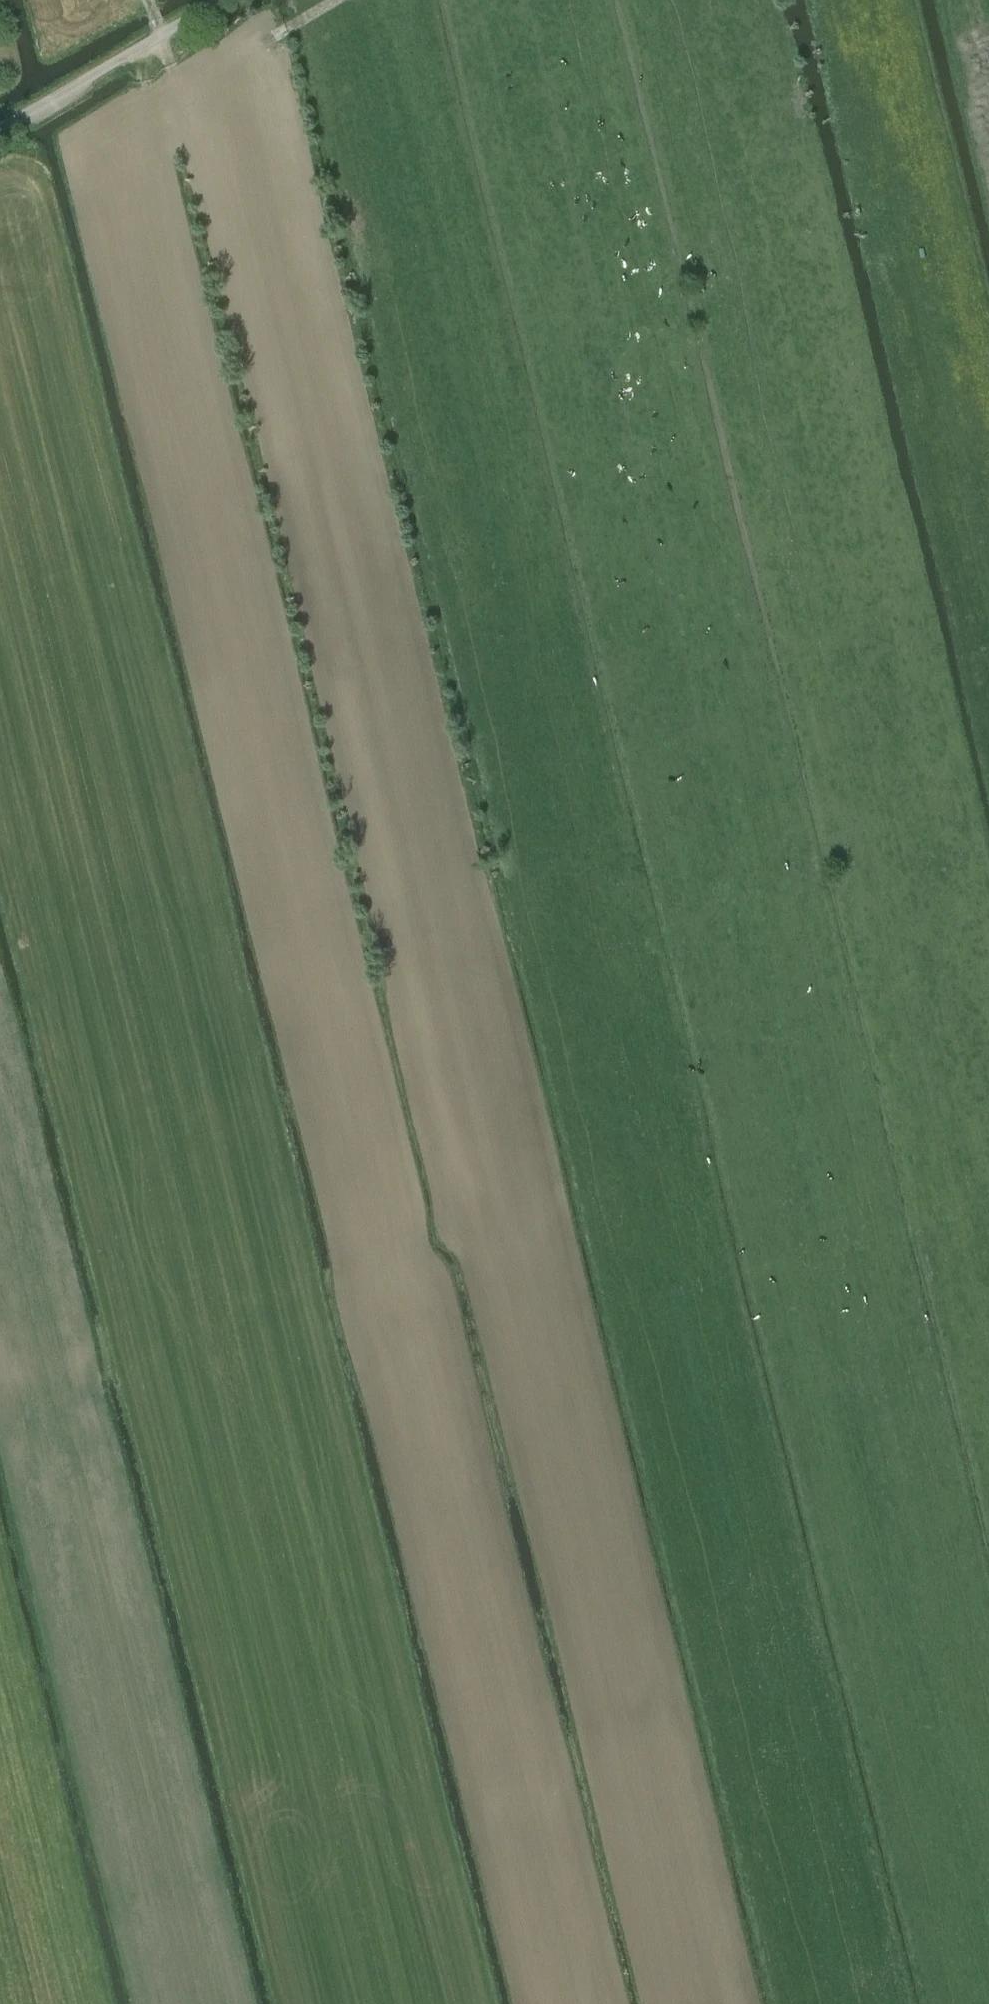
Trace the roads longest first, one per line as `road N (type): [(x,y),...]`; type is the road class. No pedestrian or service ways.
road 1 (unclassified): [(0,125),(218,0)]

